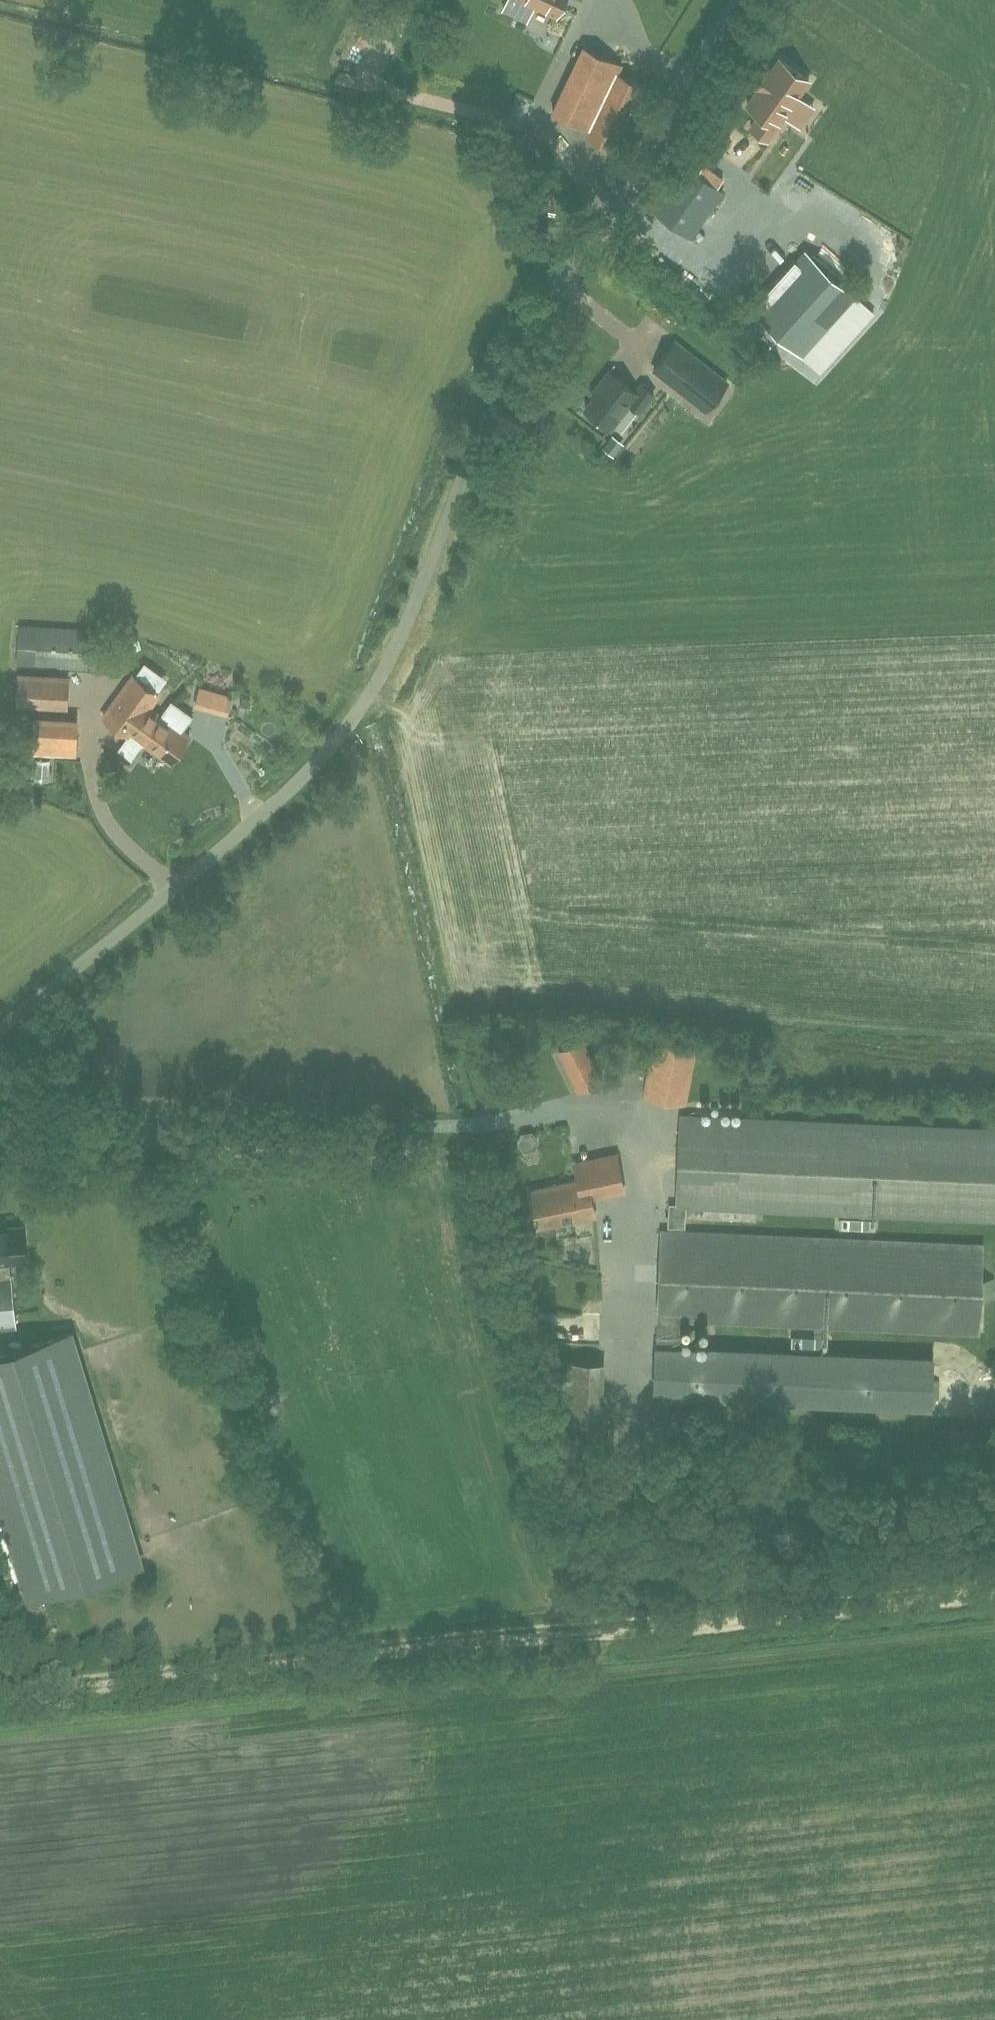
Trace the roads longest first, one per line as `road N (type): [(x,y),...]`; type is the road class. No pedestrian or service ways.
road 1 (unclassified): [(0,1019),(261,820),(375,719),(506,395),(737,0)]
road 2 (track): [(0,1698),(994,1592)]
road 3 (track): [(596,1634),(620,1442)]

